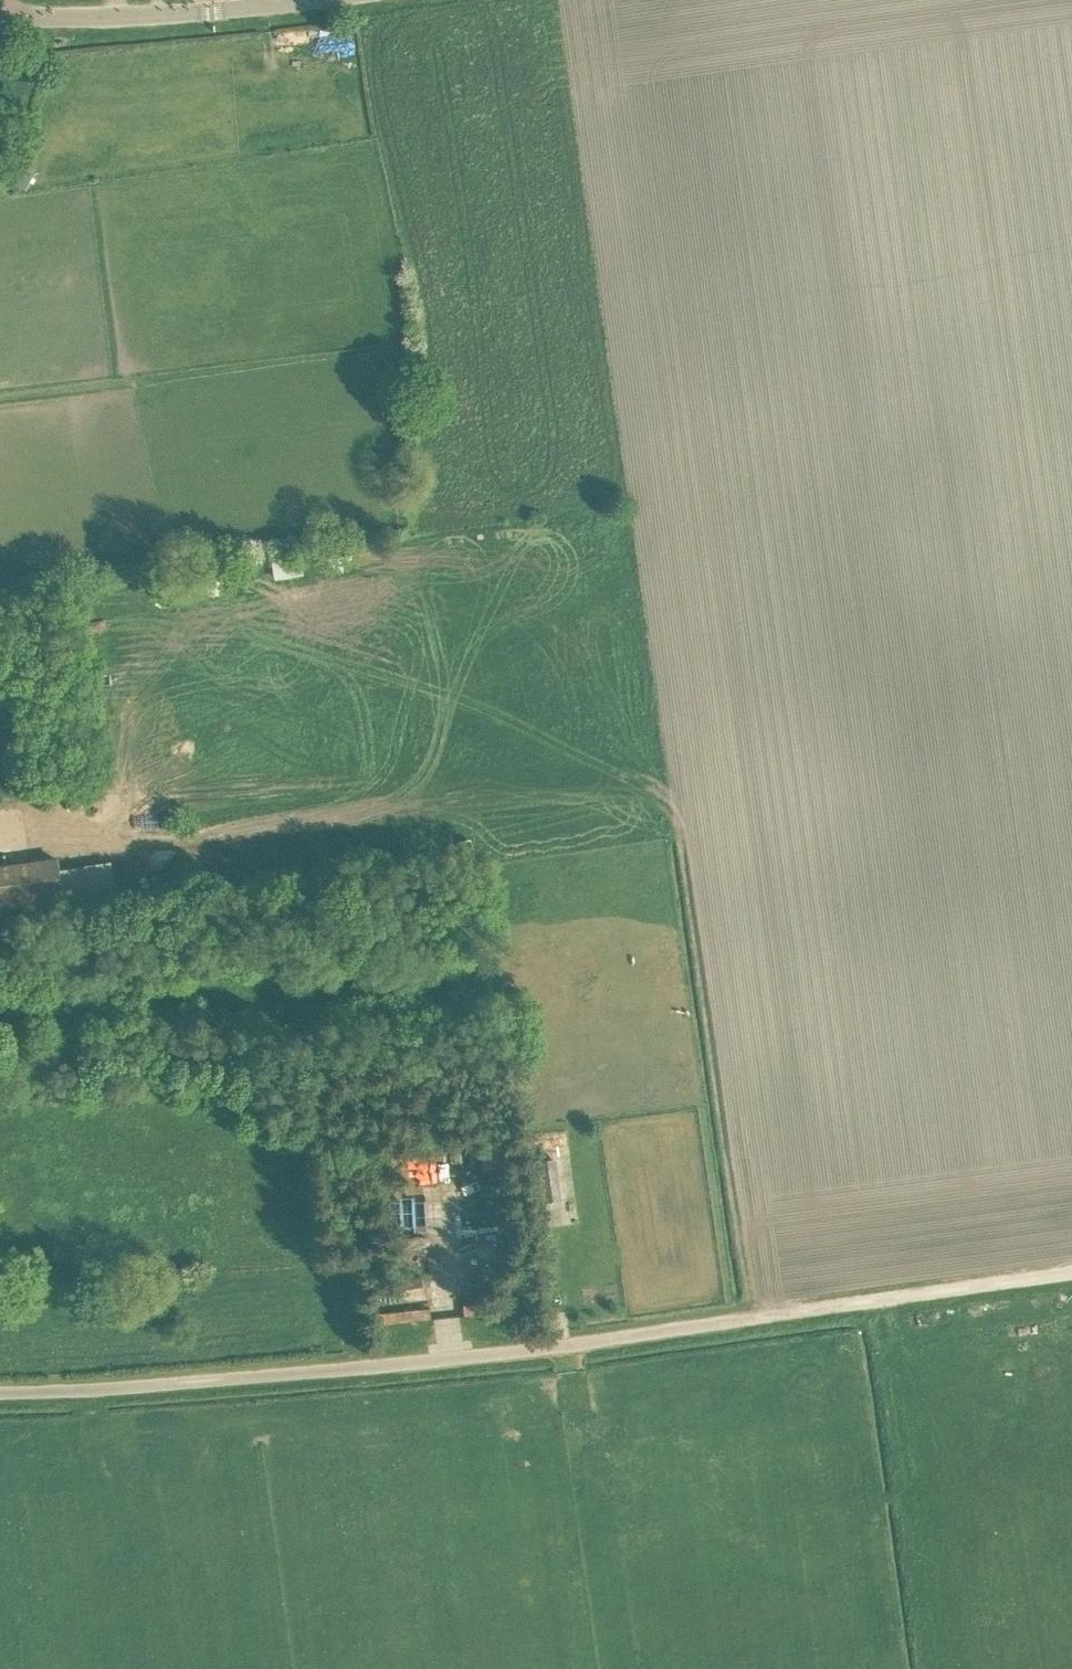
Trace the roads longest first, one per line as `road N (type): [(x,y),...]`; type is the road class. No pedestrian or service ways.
road 1 (track): [(0,1393),(139,1388),(590,1341),(1071,1272)]
road 2 (tertiary): [(0,15),(176,14),(303,0)]

